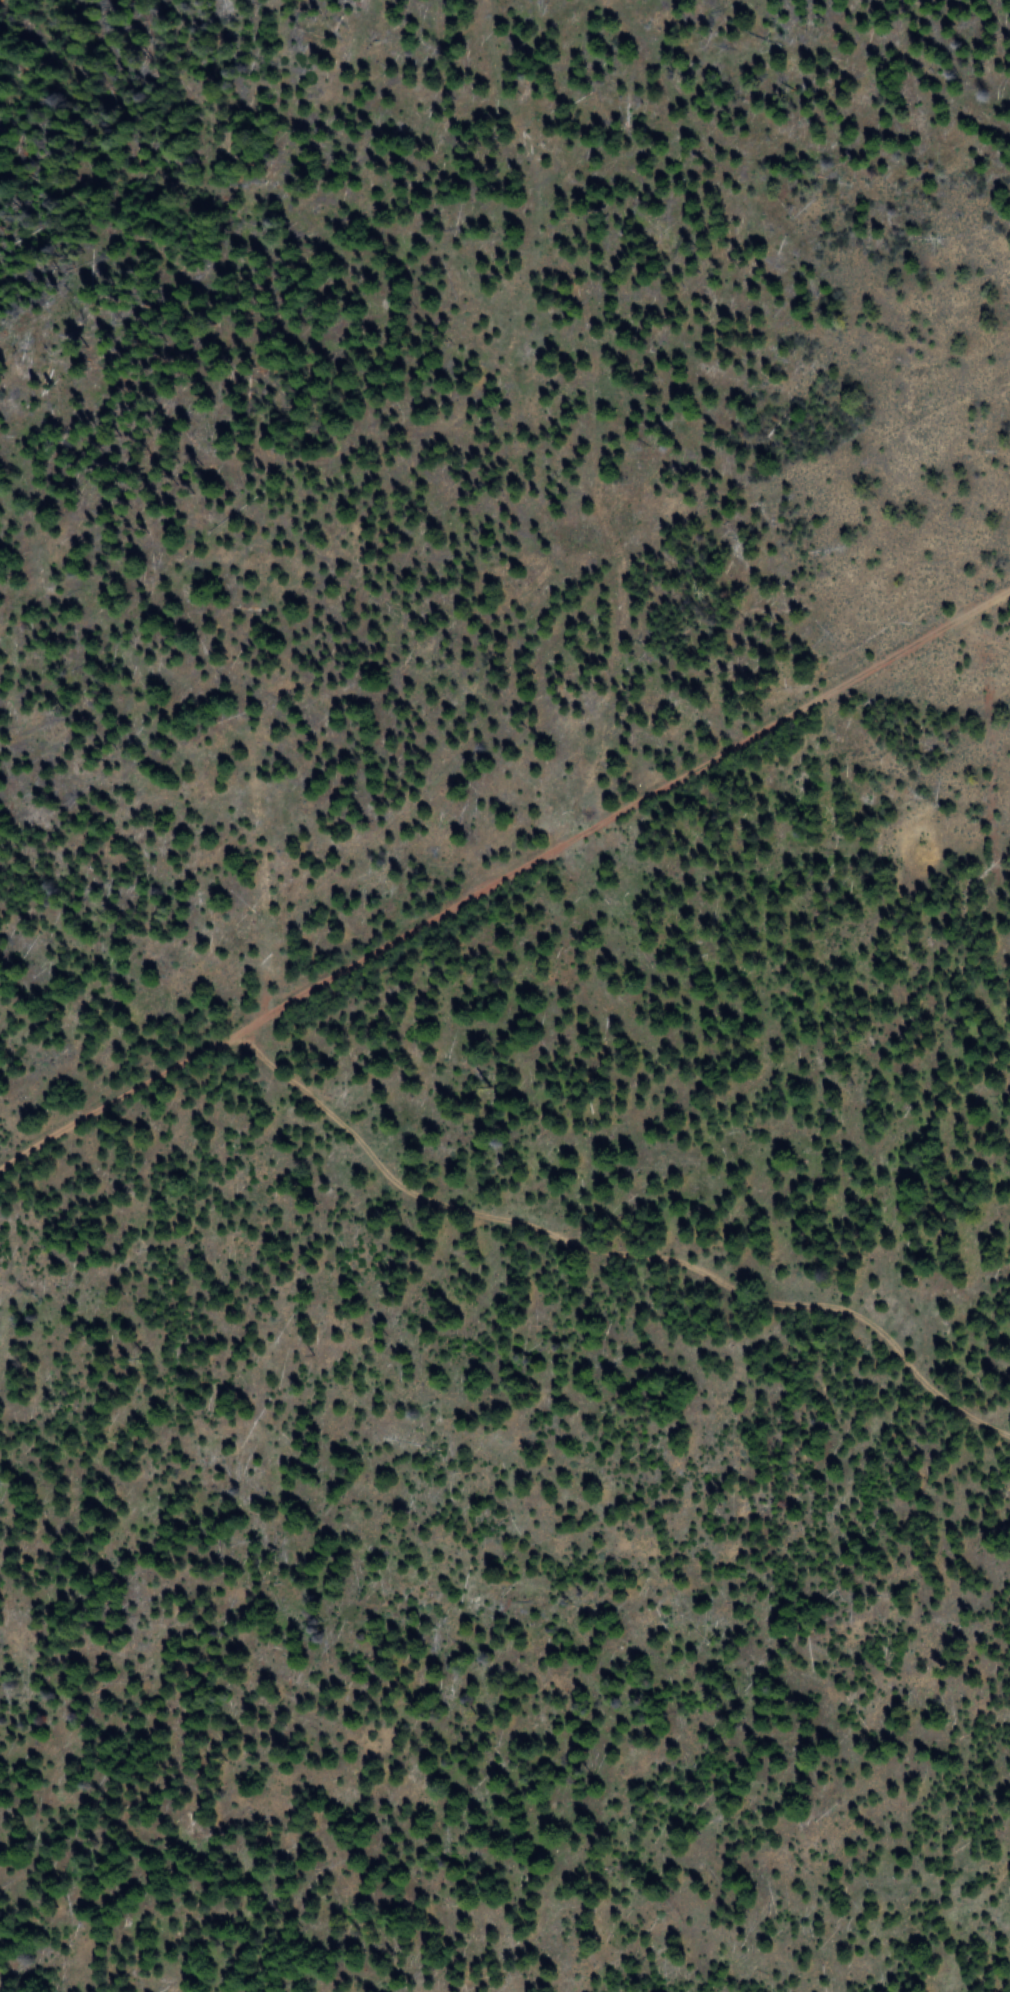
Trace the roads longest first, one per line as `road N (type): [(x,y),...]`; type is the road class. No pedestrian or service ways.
road 1 (track): [(1009,607),(429,918),(231,1037),(80,1115),(0,1170)]
road 2 (track): [(1009,1438),(929,1389),(851,1311),(766,1302),(684,1261),(617,1254),(394,1186),(331,1115),(231,1037)]

